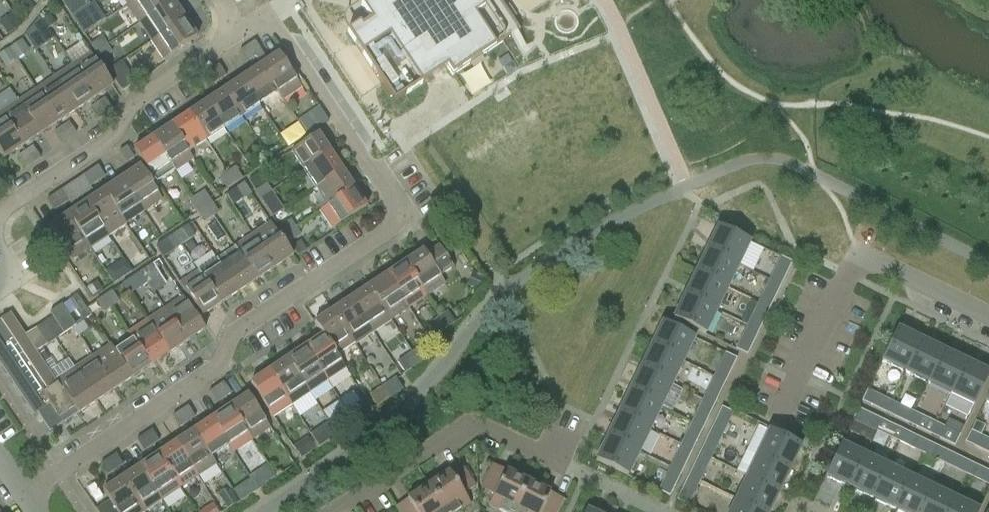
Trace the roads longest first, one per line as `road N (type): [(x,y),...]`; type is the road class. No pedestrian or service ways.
road 1 (residential): [(25,495),(211,373),(243,331),(399,228),(403,203),(293,40),(277,21),(260,18),(241,29)]
road 2 (residential): [(988,316),(858,255),(780,419)]
road 3 (residential): [(241,29),(144,99),(128,131),(0,220)]
road 4 (residential): [(346,511),(468,430),(486,429),(540,452)]

